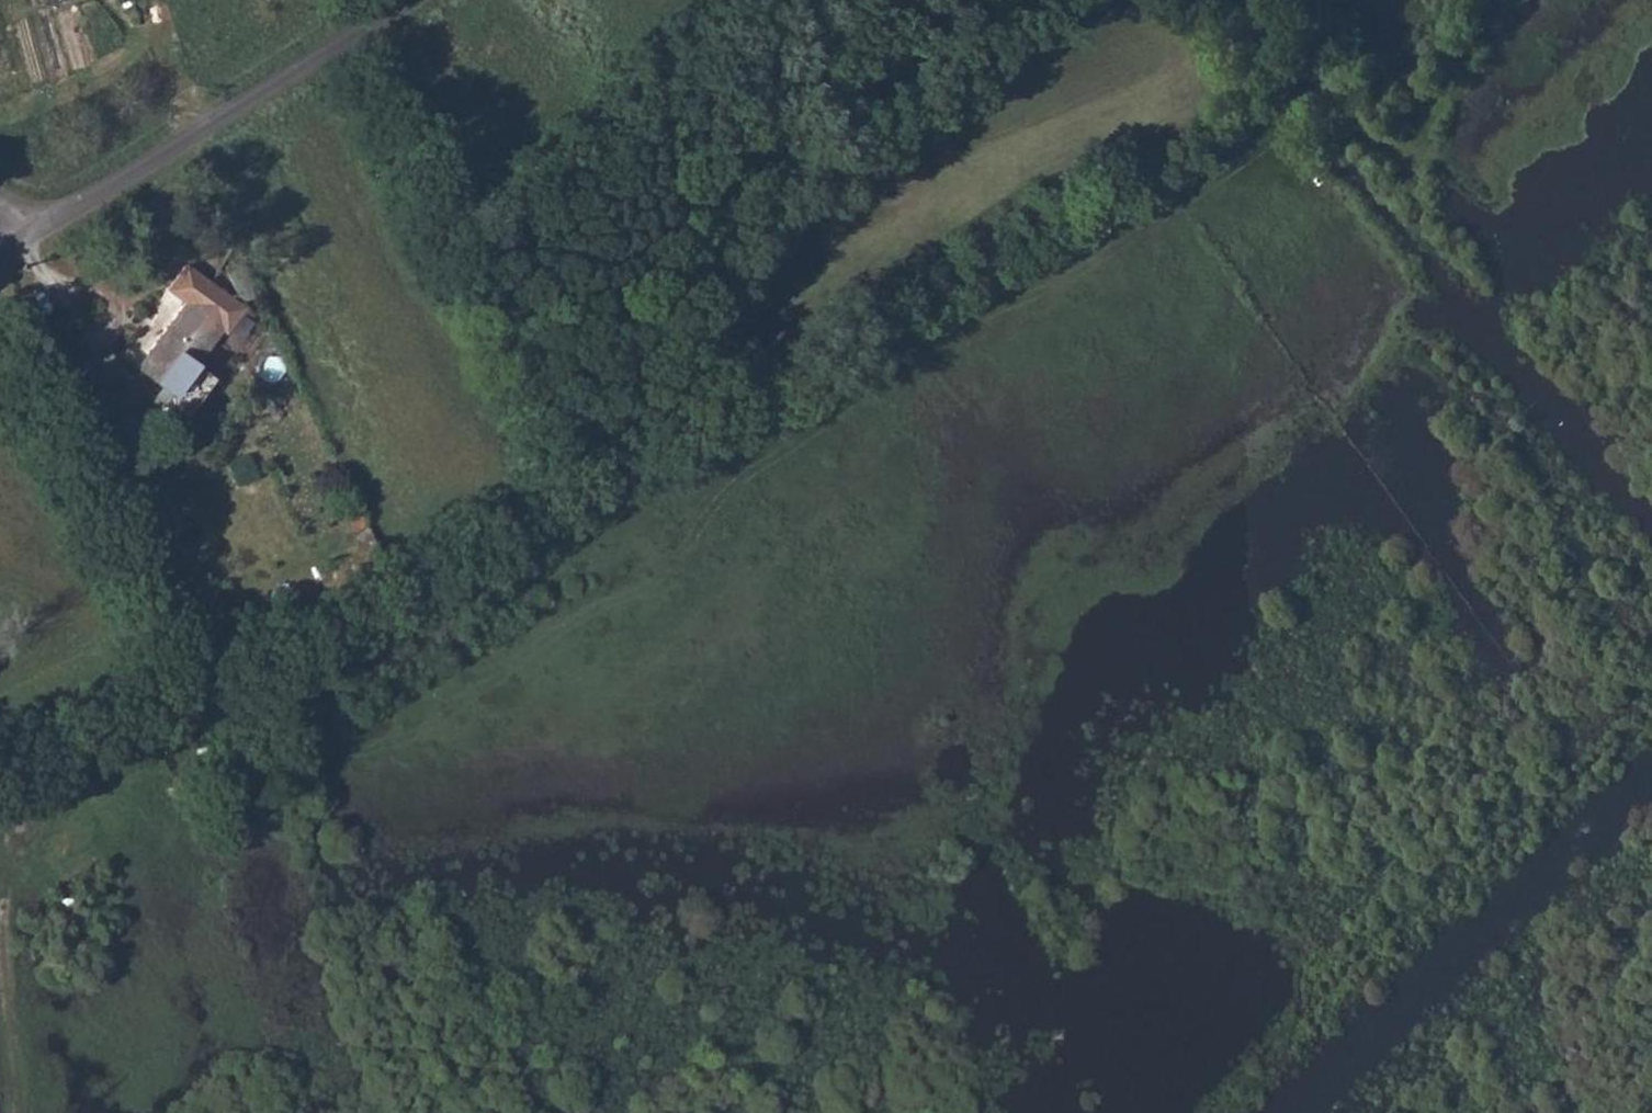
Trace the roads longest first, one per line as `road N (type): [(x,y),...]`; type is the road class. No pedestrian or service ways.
road 1 (unclassified): [(415,0),(8,254)]

